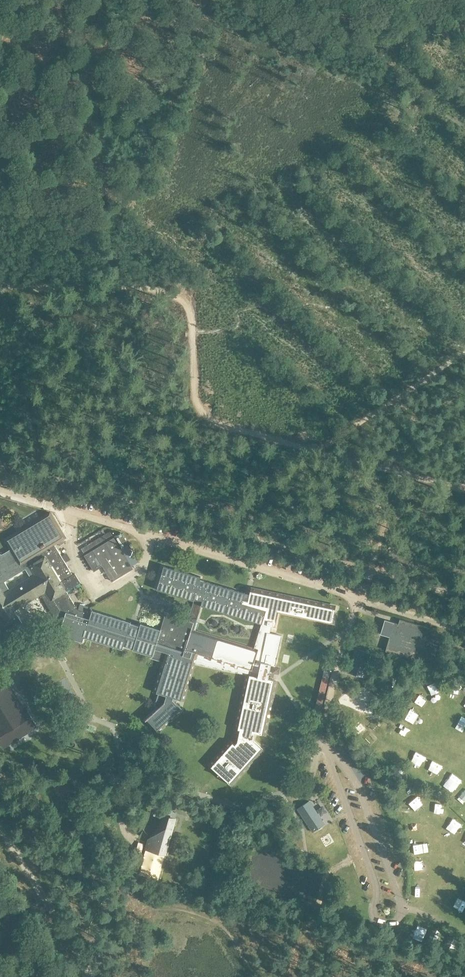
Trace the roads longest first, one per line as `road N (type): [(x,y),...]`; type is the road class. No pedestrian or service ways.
road 1 (track): [(464,493),(356,463),(346,434),(303,449),(210,420),(195,396),(190,310),(170,292),(97,277),(43,289),(0,280)]
road 2 (residential): [(0,491),(464,631)]
road 3 (track): [(464,594),(0,463)]
road 4 (track): [(89,976),(0,828)]
road 5 (track): [(360,598),(384,522),(356,463)]
road 6 (track): [(346,434),(464,352)]

